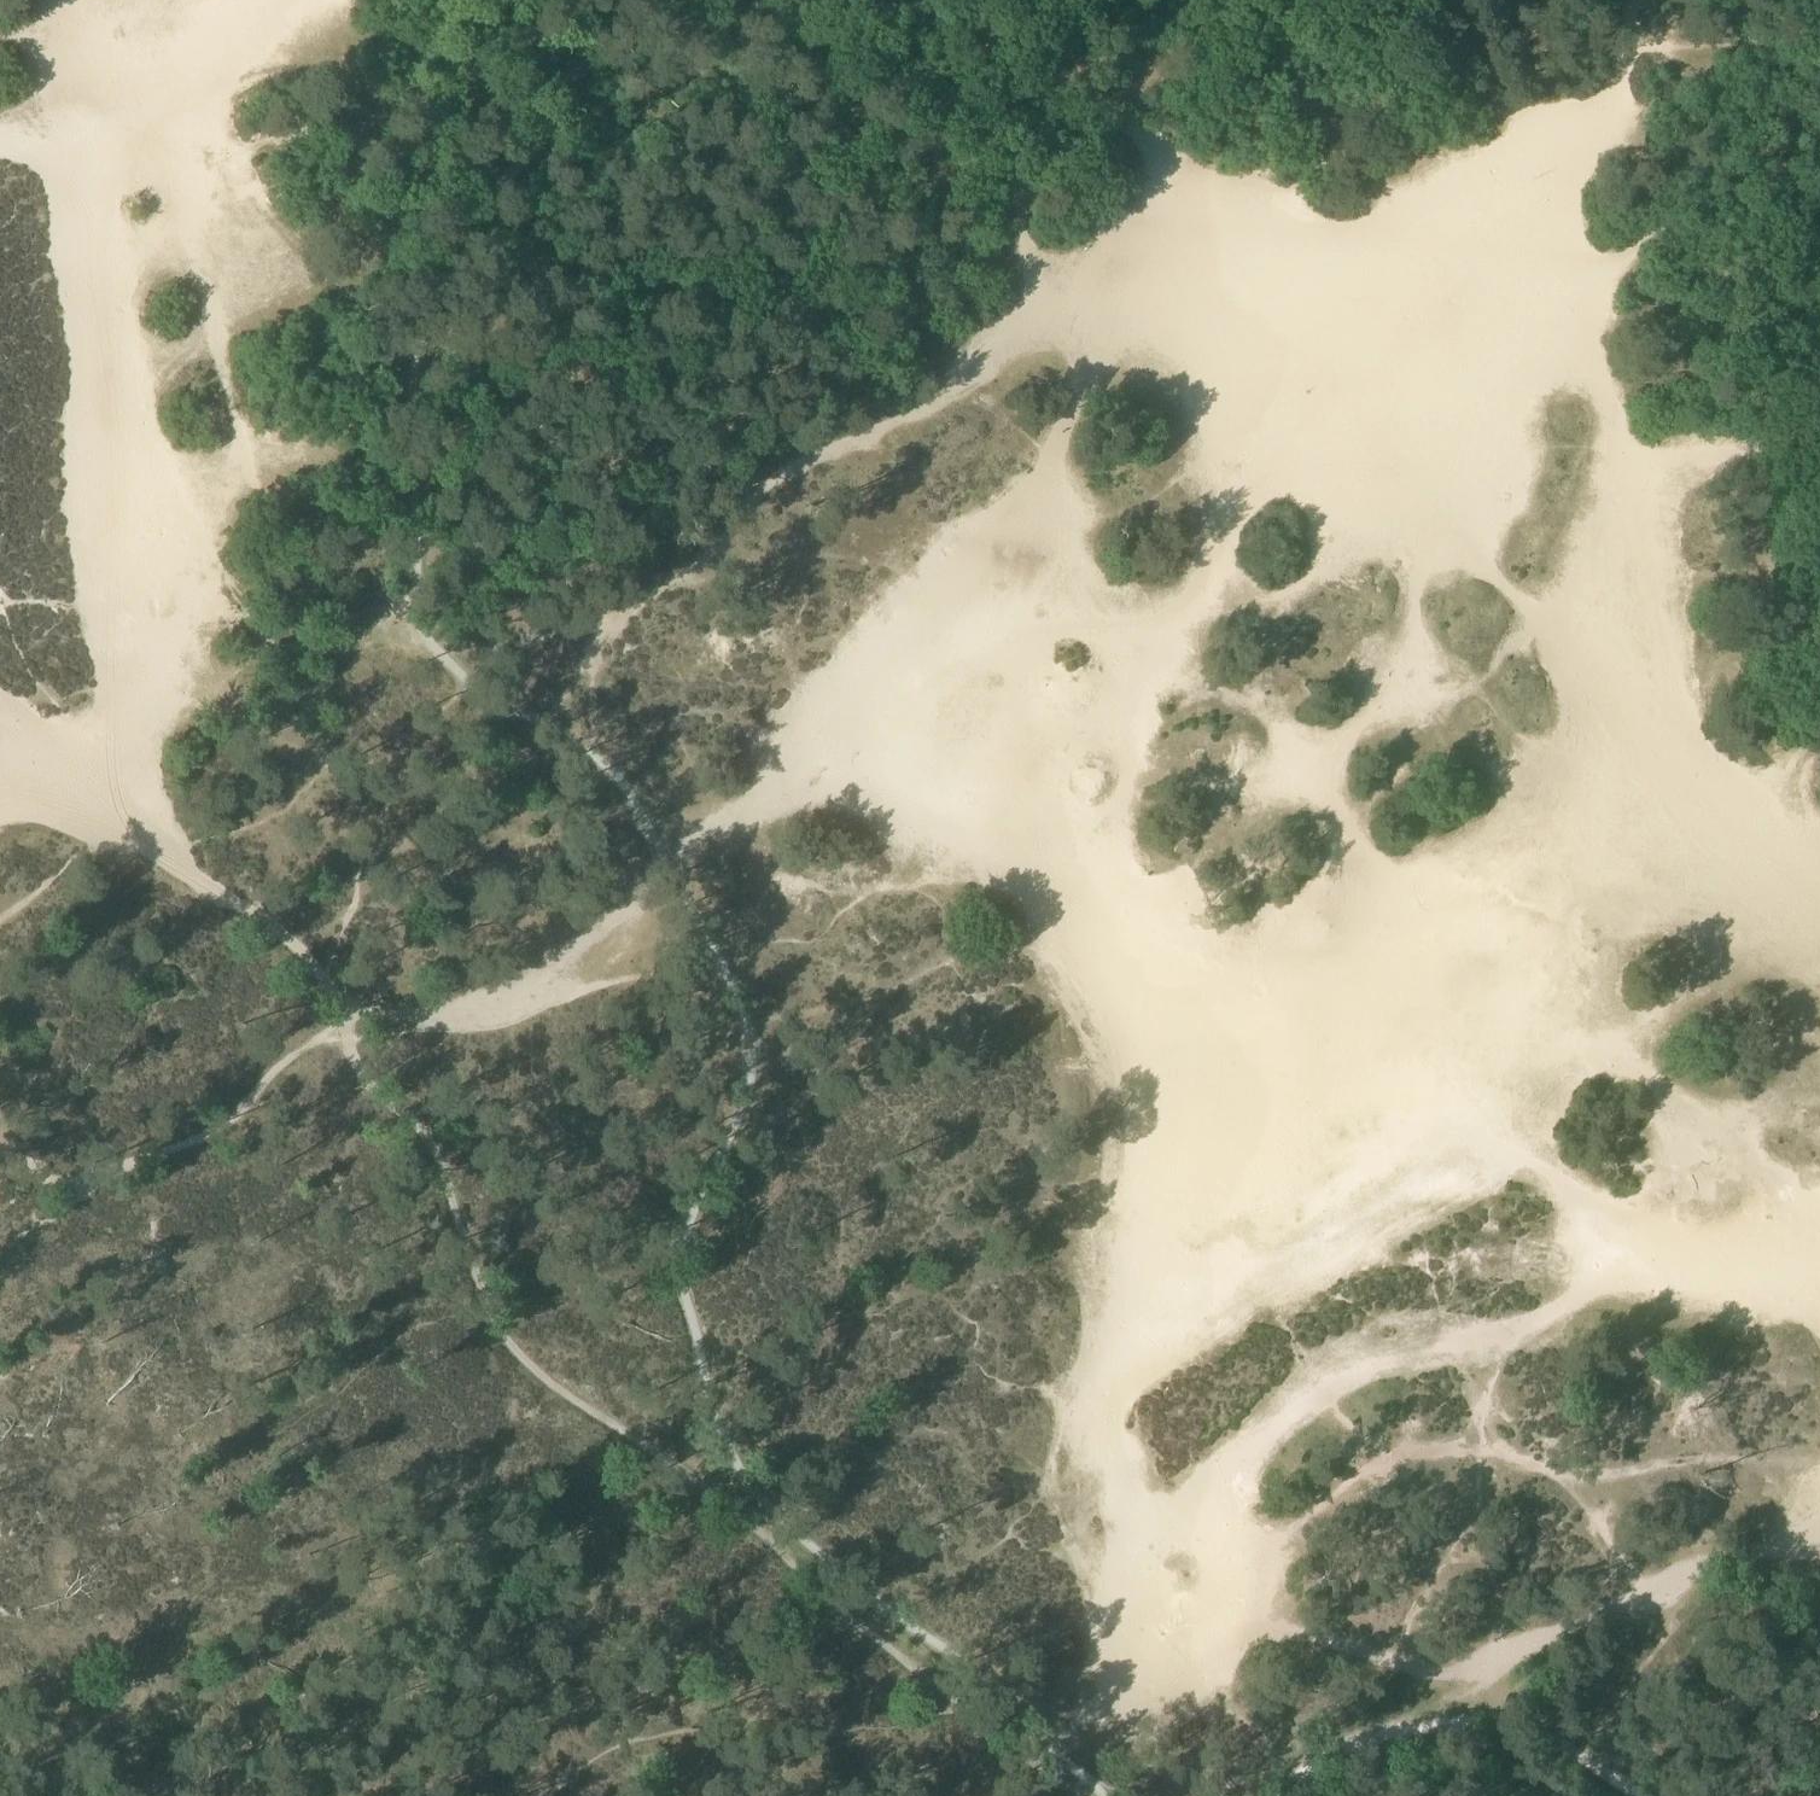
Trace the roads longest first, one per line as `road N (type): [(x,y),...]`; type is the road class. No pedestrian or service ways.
road 1 (track): [(1027,1758),(715,1484),(615,1409),(528,1365),(479,1305),(416,1116),(351,1054),(324,1012),(307,956),(96,797),(0,712)]
road 2 (track): [(1819,1523),(1648,1599),(1591,1609),(1505,1639),(1446,1675),(1403,1676),(1277,1644),(1159,1689),(1027,1758),(1073,1795)]

